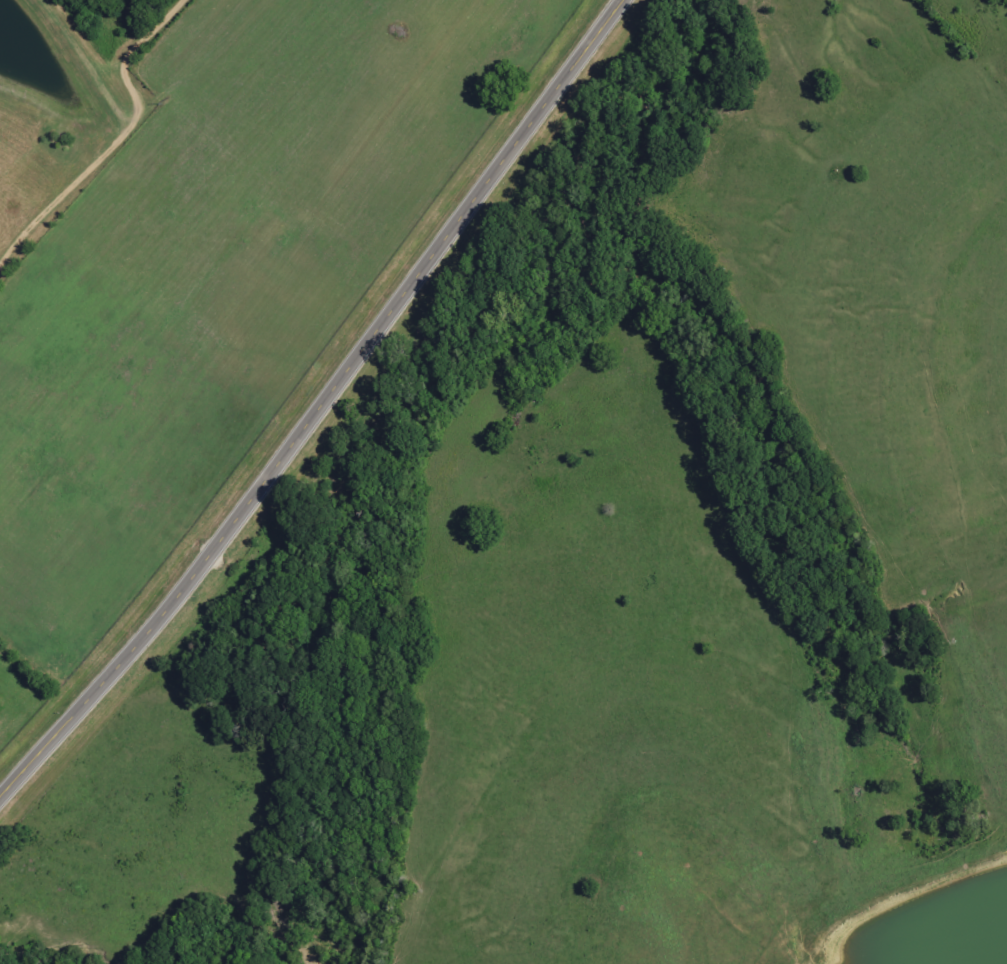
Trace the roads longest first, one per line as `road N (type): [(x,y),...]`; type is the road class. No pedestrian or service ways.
road 1 (tertiary): [(0,803),(247,514),(627,0)]

